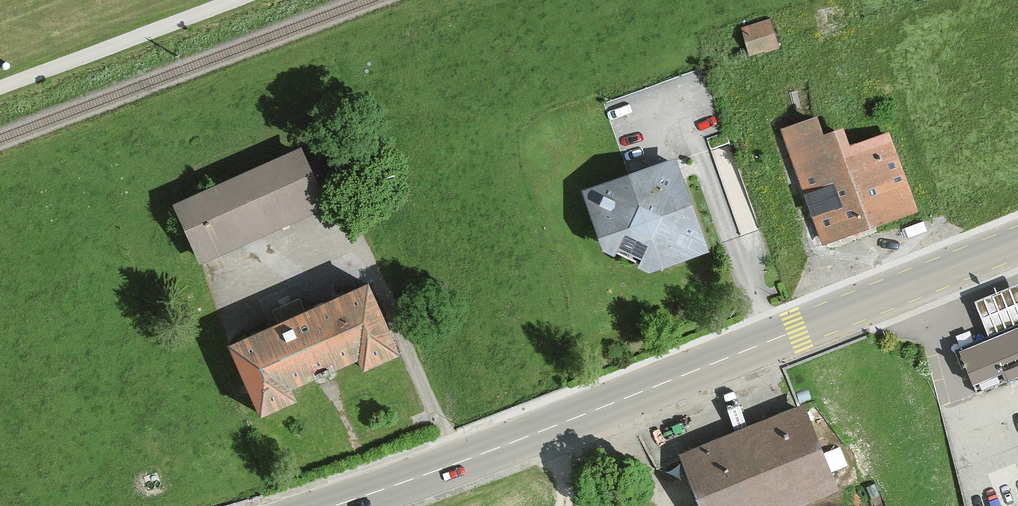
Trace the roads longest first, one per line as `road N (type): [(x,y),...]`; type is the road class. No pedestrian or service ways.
road 1 (primary): [(1017,241),(458,462)]
road 2 (residential): [(458,462),(344,202)]
road 3 (unclassified): [(0,87),(233,0)]
road 4 (primary): [(458,462),(332,505)]

